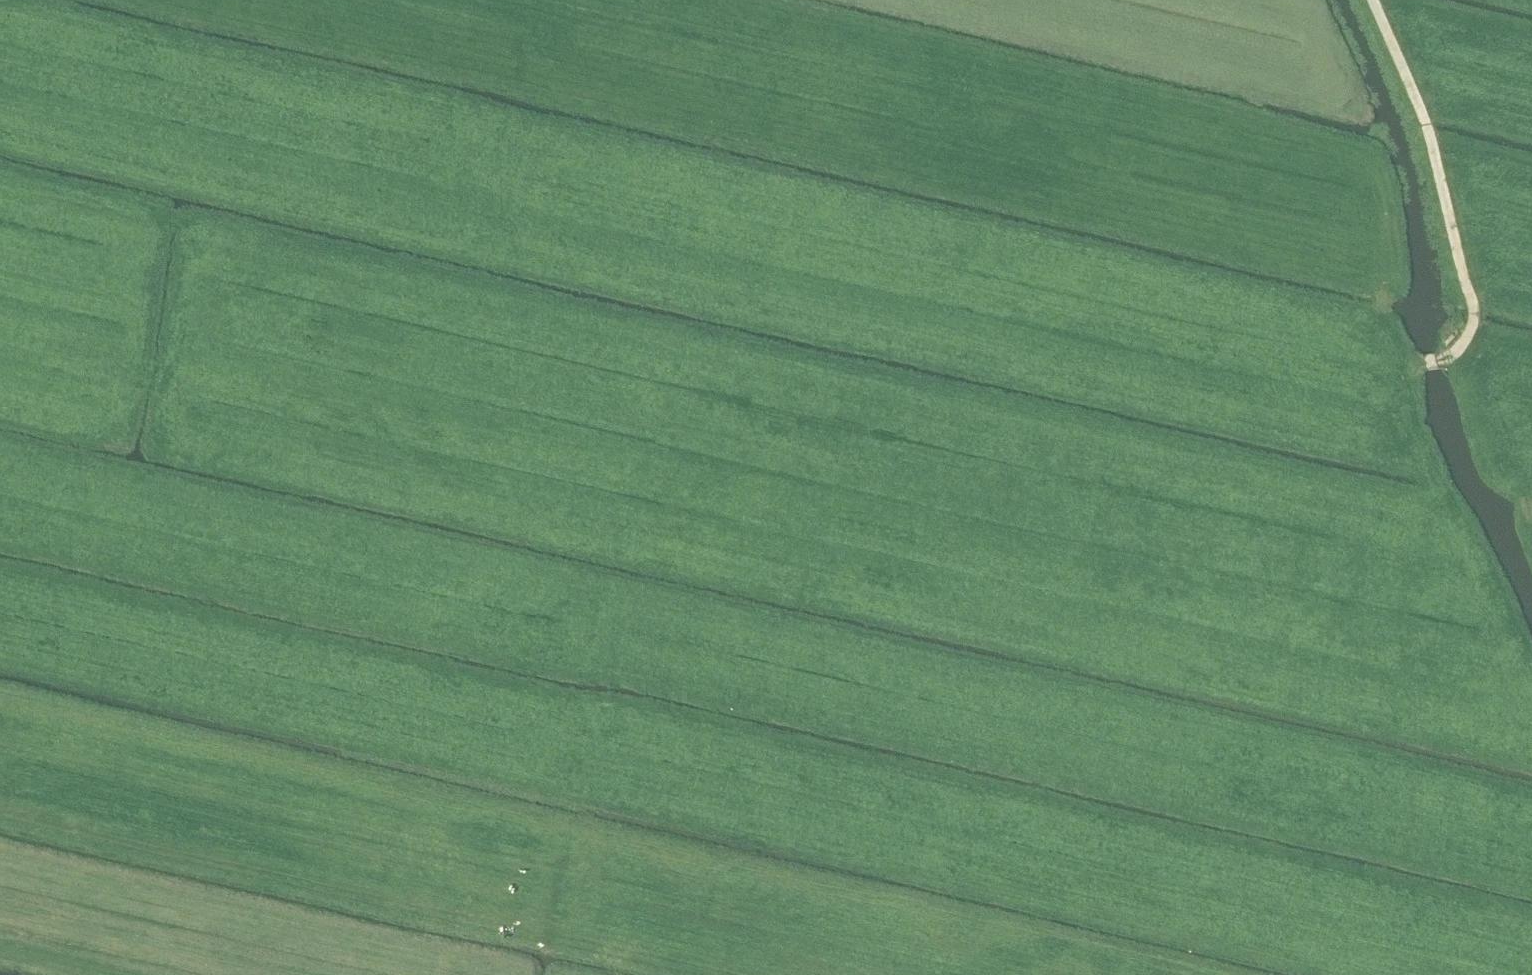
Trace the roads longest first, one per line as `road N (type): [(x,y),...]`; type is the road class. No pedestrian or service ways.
road 1 (track): [(1531,669),(1398,369),(1448,356),(1465,341),(1475,313),(1427,126),(1373,0)]

